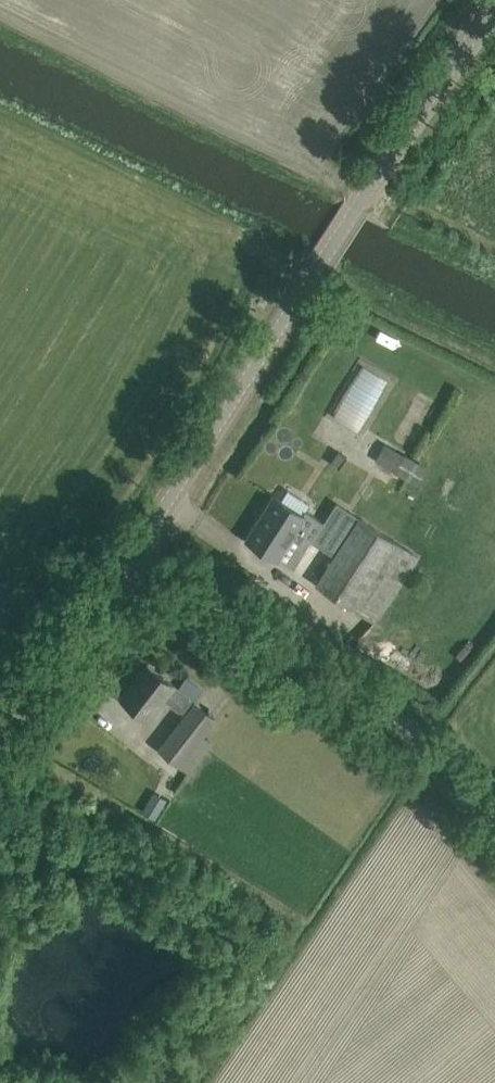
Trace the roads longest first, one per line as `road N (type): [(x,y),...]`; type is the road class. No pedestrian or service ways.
road 1 (tertiary): [(135,555),(494,4)]
road 2 (unclassified): [(494,806),(454,757),(354,680),(135,555)]
road 3 (track): [(368,196),(0,14)]
road 4 (tertiary): [(0,744),(135,555)]

